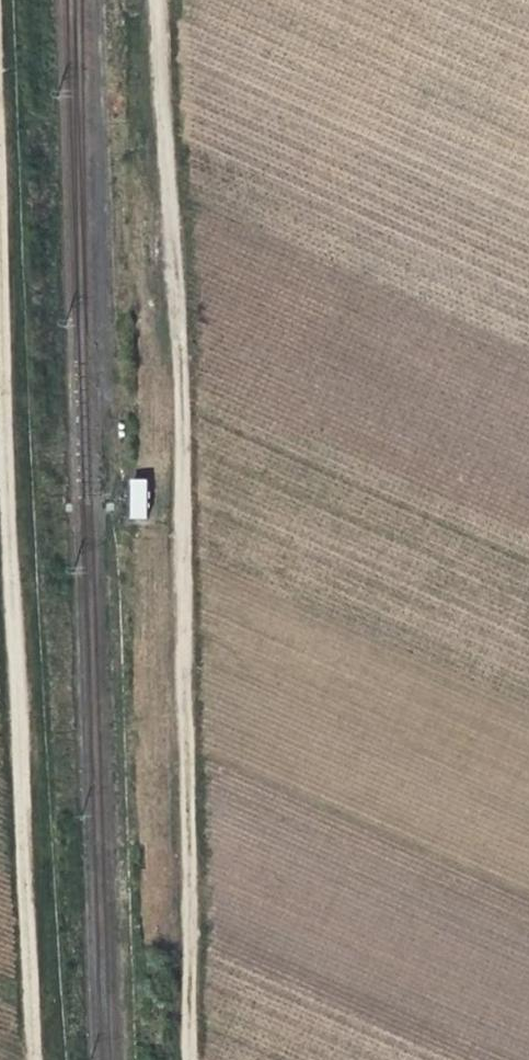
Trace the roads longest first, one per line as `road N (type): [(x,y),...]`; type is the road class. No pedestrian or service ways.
road 1 (track): [(158,0),(182,381),(187,1059)]
road 2 (track): [(0,217),(32,1059)]

